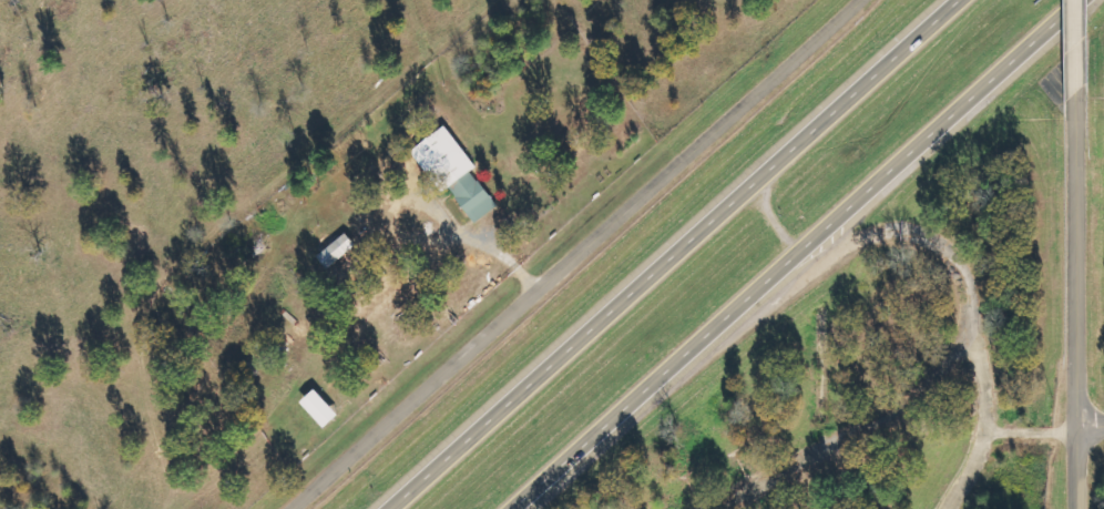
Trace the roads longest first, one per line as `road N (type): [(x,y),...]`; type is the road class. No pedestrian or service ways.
road 1 (residential): [(295,508),(864,0)]
road 2 (motorway): [(966,0),(400,508)]
road 3 (motorway): [(527,508),(759,308),(1083,0)]
road 4 (residential): [(1079,73),(1080,439)]
road 5 (motorway): [(759,308),(922,232),(977,262),(990,319)]

